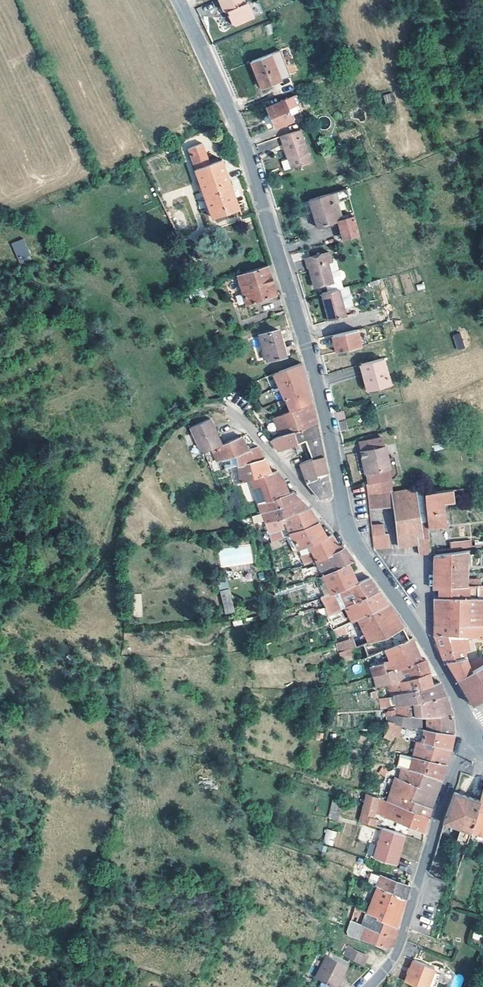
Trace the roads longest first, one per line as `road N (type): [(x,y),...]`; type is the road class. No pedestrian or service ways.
road 1 (secondary): [(347,528),(325,416),(247,149),(179,0)]
road 2 (track): [(187,413),(154,441),(106,547),(79,586),(57,593),(0,568)]
road 3 (secondary): [(463,739),(397,951),(370,986)]
road 4 (secondary): [(463,739),(449,686),(347,528)]
road 5 (residential): [(347,528),(226,408),(187,413)]

